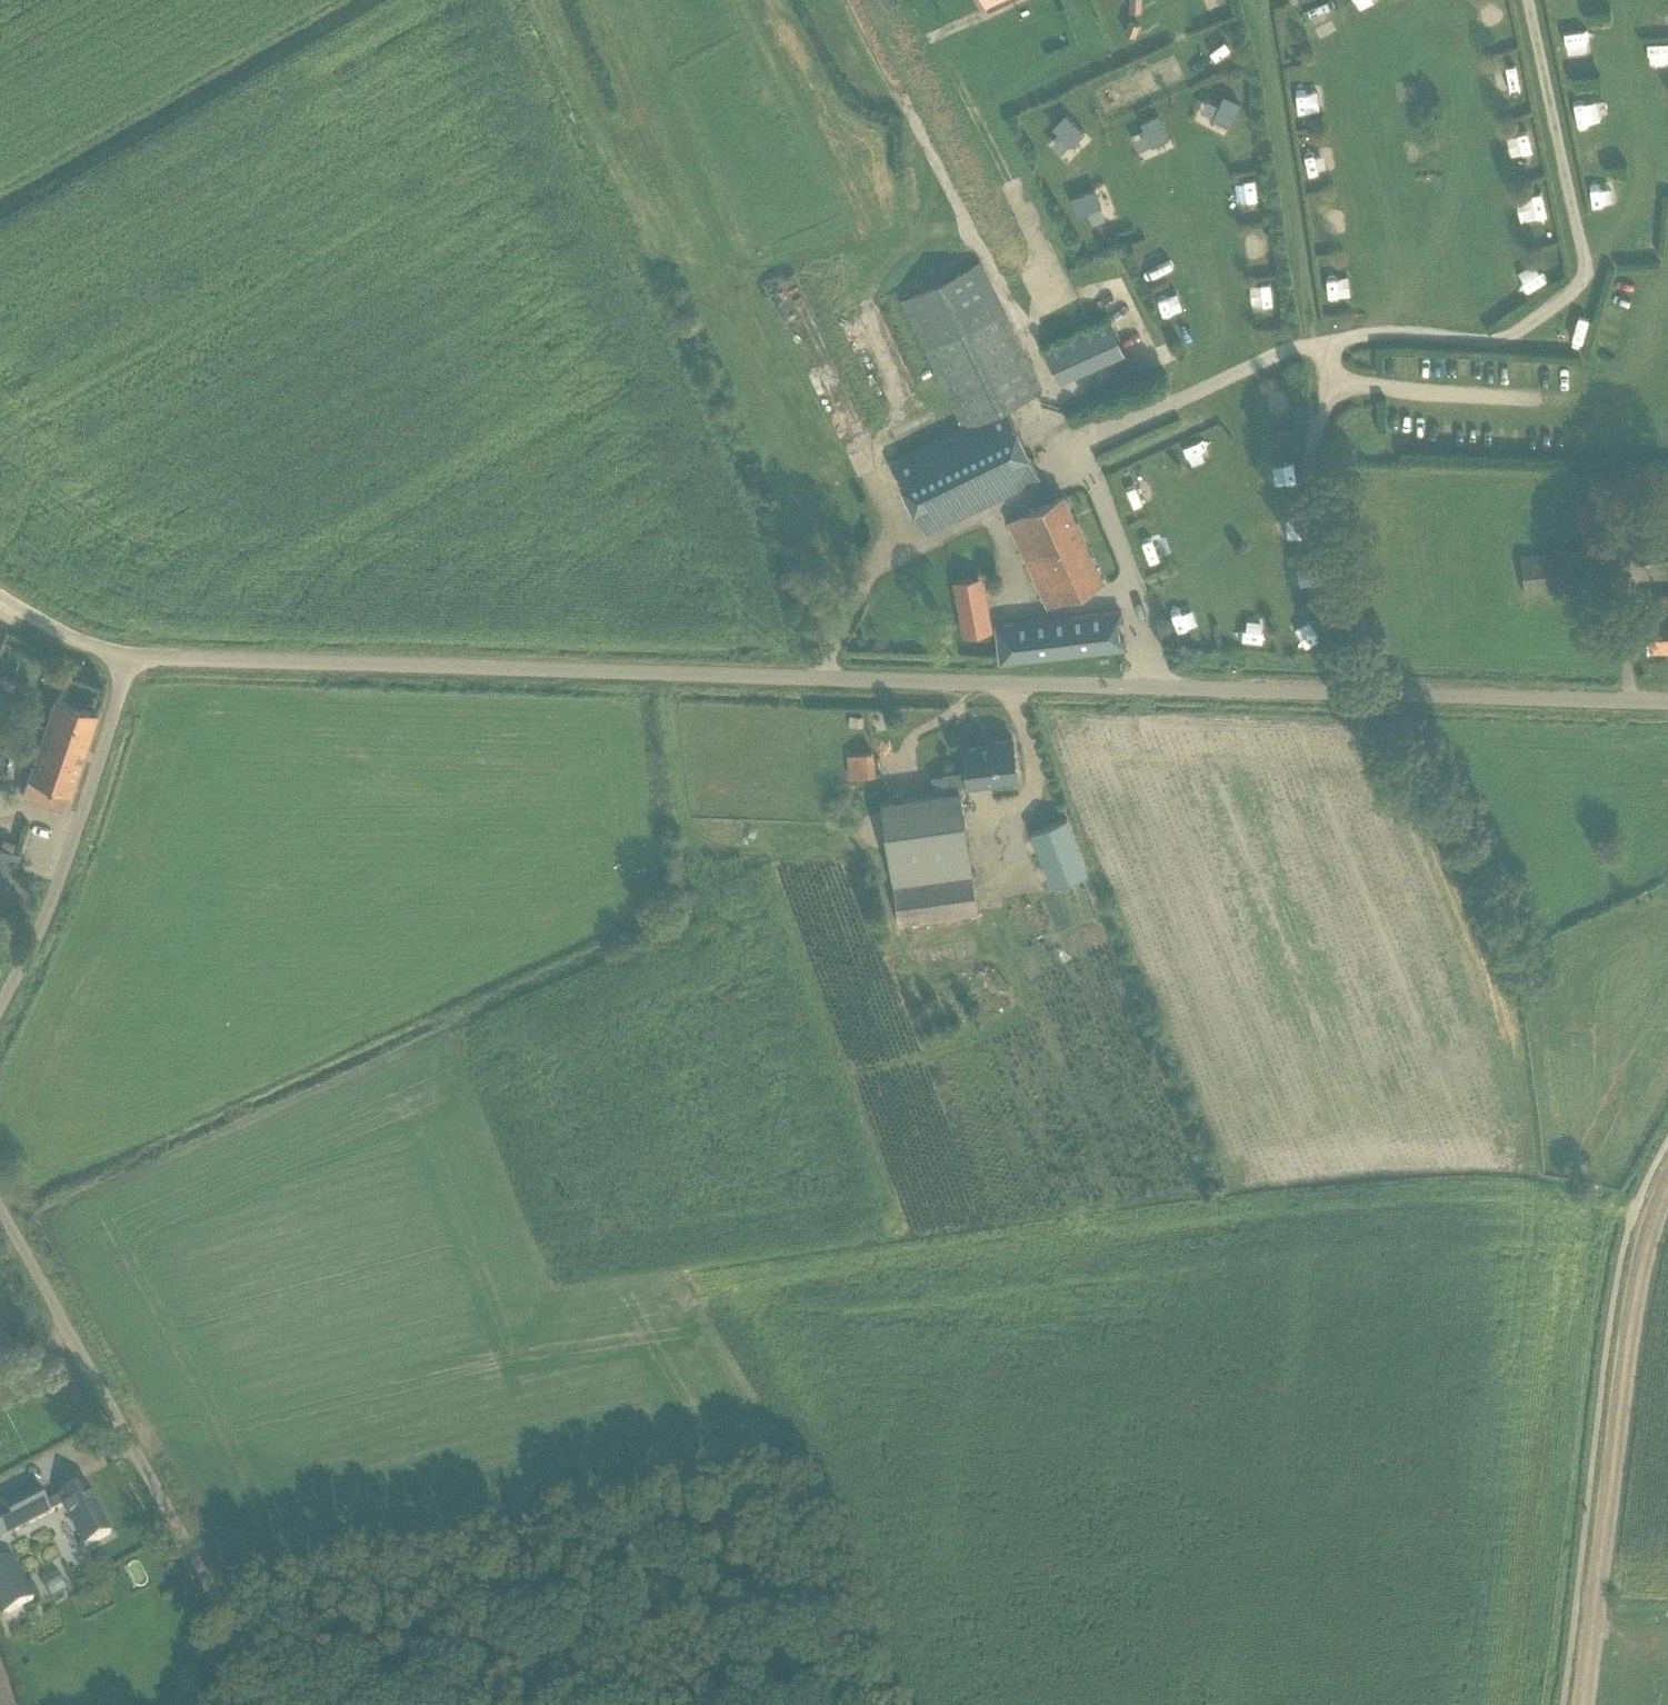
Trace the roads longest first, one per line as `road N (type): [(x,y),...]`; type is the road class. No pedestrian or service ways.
road 1 (unclassified): [(1667,702),(129,655)]
road 2 (track): [(1667,1169),(1642,1231),(1623,1327),(1573,1704)]
road 3 (unclassified): [(231,1623),(0,1208)]
road 4 (unclassified): [(0,1005),(64,867),(129,655)]
road 5 (unclassified): [(129,655),(72,638),(0,595)]

